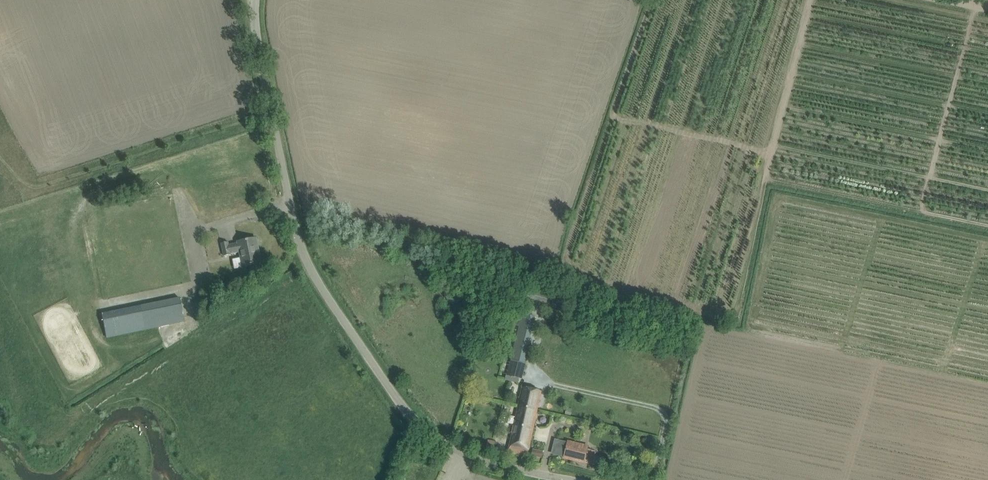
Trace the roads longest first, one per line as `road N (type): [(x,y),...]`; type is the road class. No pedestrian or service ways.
road 1 (unclassified): [(569,479),(486,462),(428,432),(318,281),(295,227),(255,0)]

